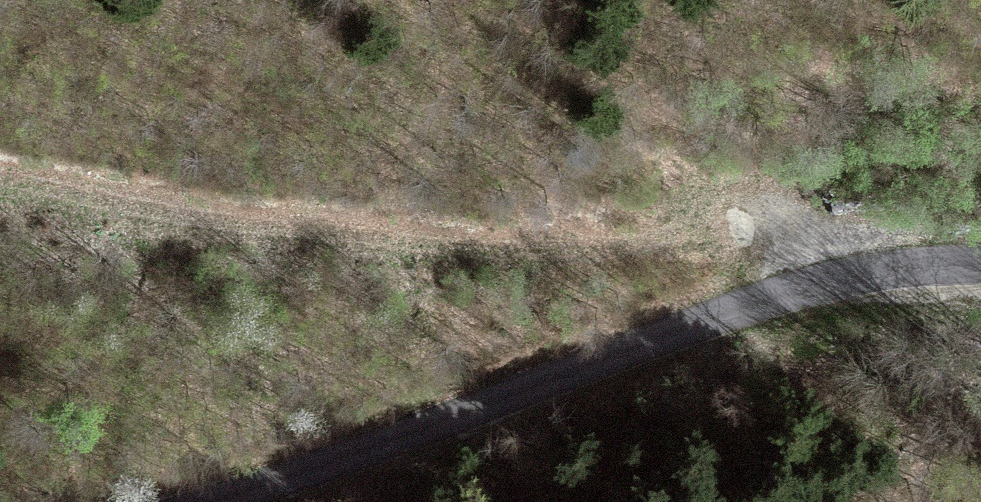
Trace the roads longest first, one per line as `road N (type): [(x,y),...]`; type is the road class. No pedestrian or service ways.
road 1 (track): [(0,175),(243,224),(549,266),(708,266),(816,294)]
road 2 (unclassified): [(227,501),(732,316),(924,273),(980,271)]

